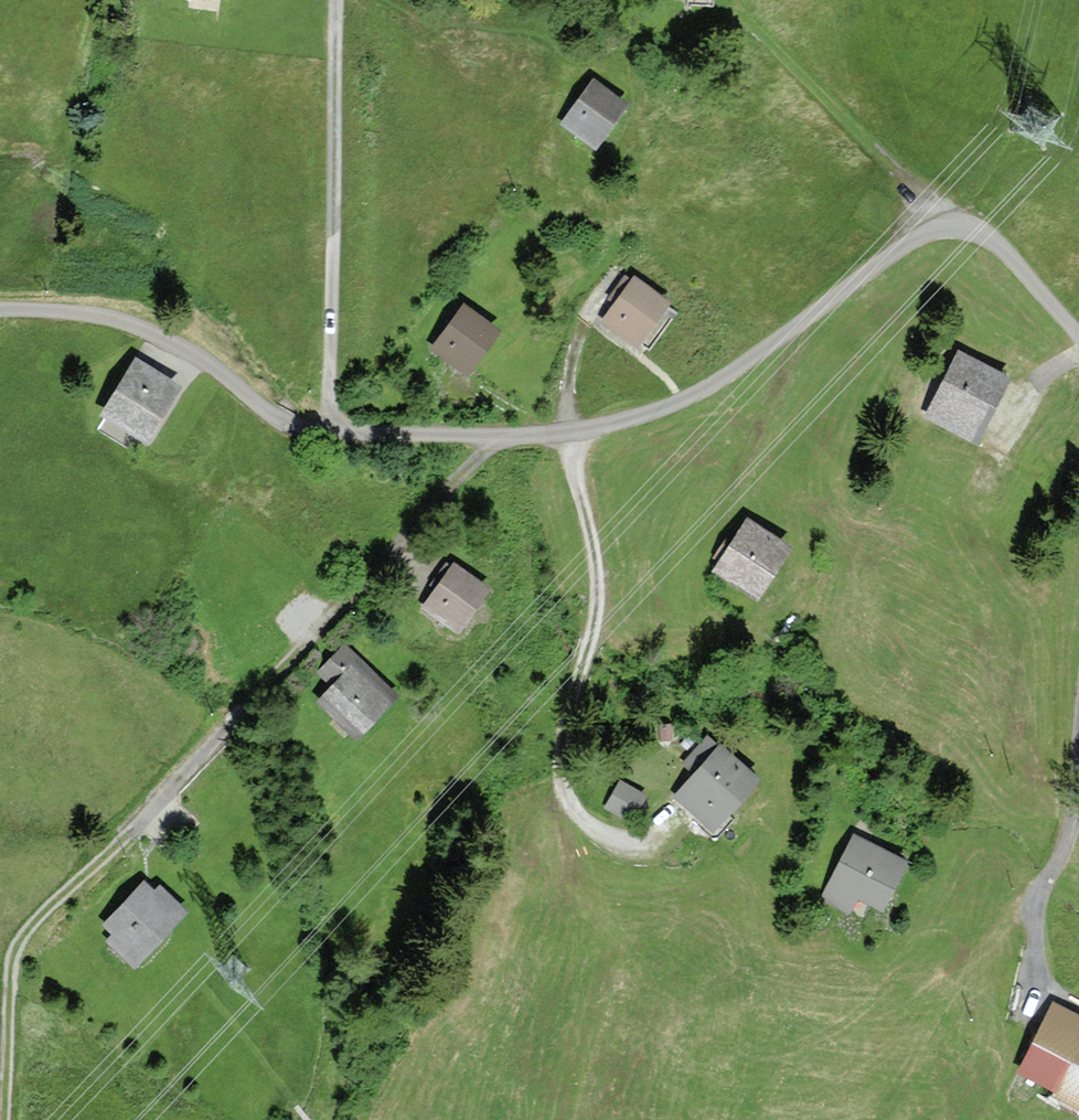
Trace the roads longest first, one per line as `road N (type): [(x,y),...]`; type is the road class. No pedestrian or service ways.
road 1 (unclassified): [(1078,334),(987,234),(953,227),(905,246),(707,390),(672,407),(567,434),(496,438)]
road 2 (unclassified): [(496,438),(298,426),(159,336),(80,314),(0,310)]
road 3 (residential): [(496,438),(141,823)]
road 4 (track): [(5,1119),(18,941),(141,823)]
road 5 (track): [(727,5),(911,189),(936,231)]
road 6 (track): [(589,314),(572,358),(570,434)]

